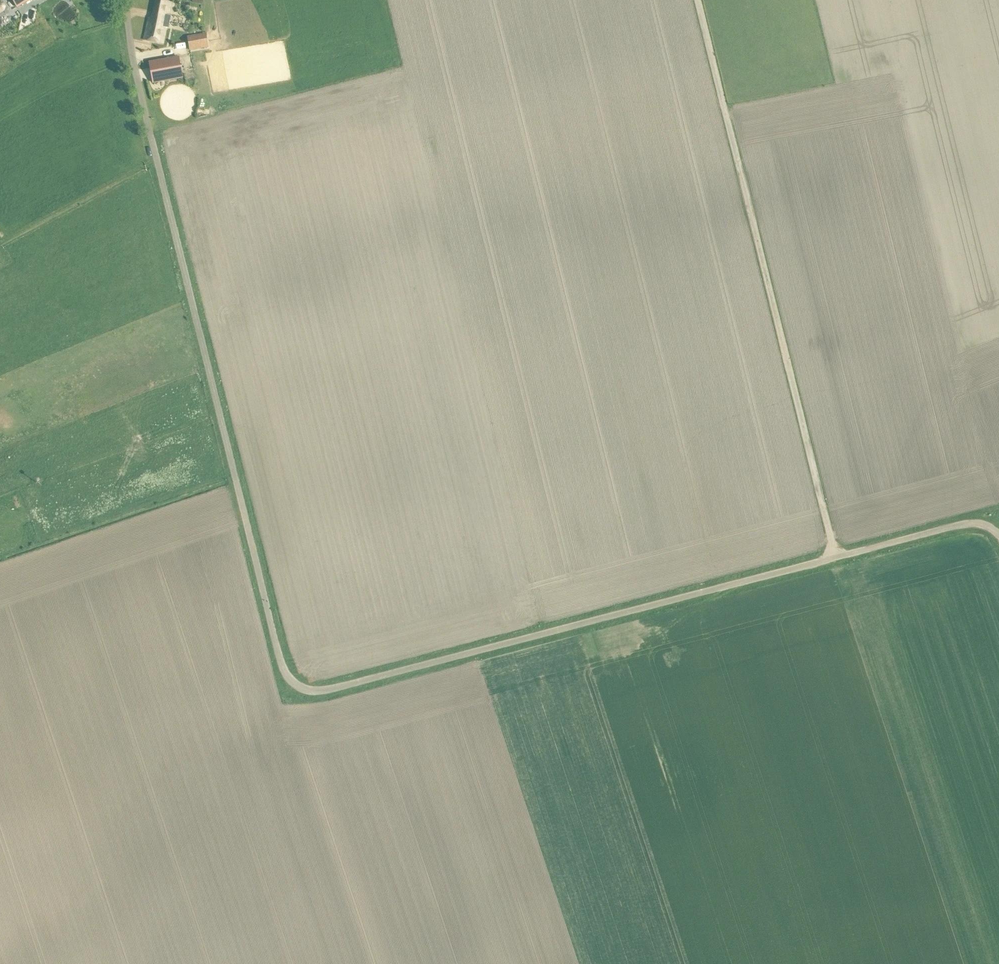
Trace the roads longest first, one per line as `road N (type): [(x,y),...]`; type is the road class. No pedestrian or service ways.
road 1 (unclassified): [(998,536),(974,524),(327,691),(291,684),(139,88),(126,0)]
road 2 (track): [(0,246),(158,162)]

